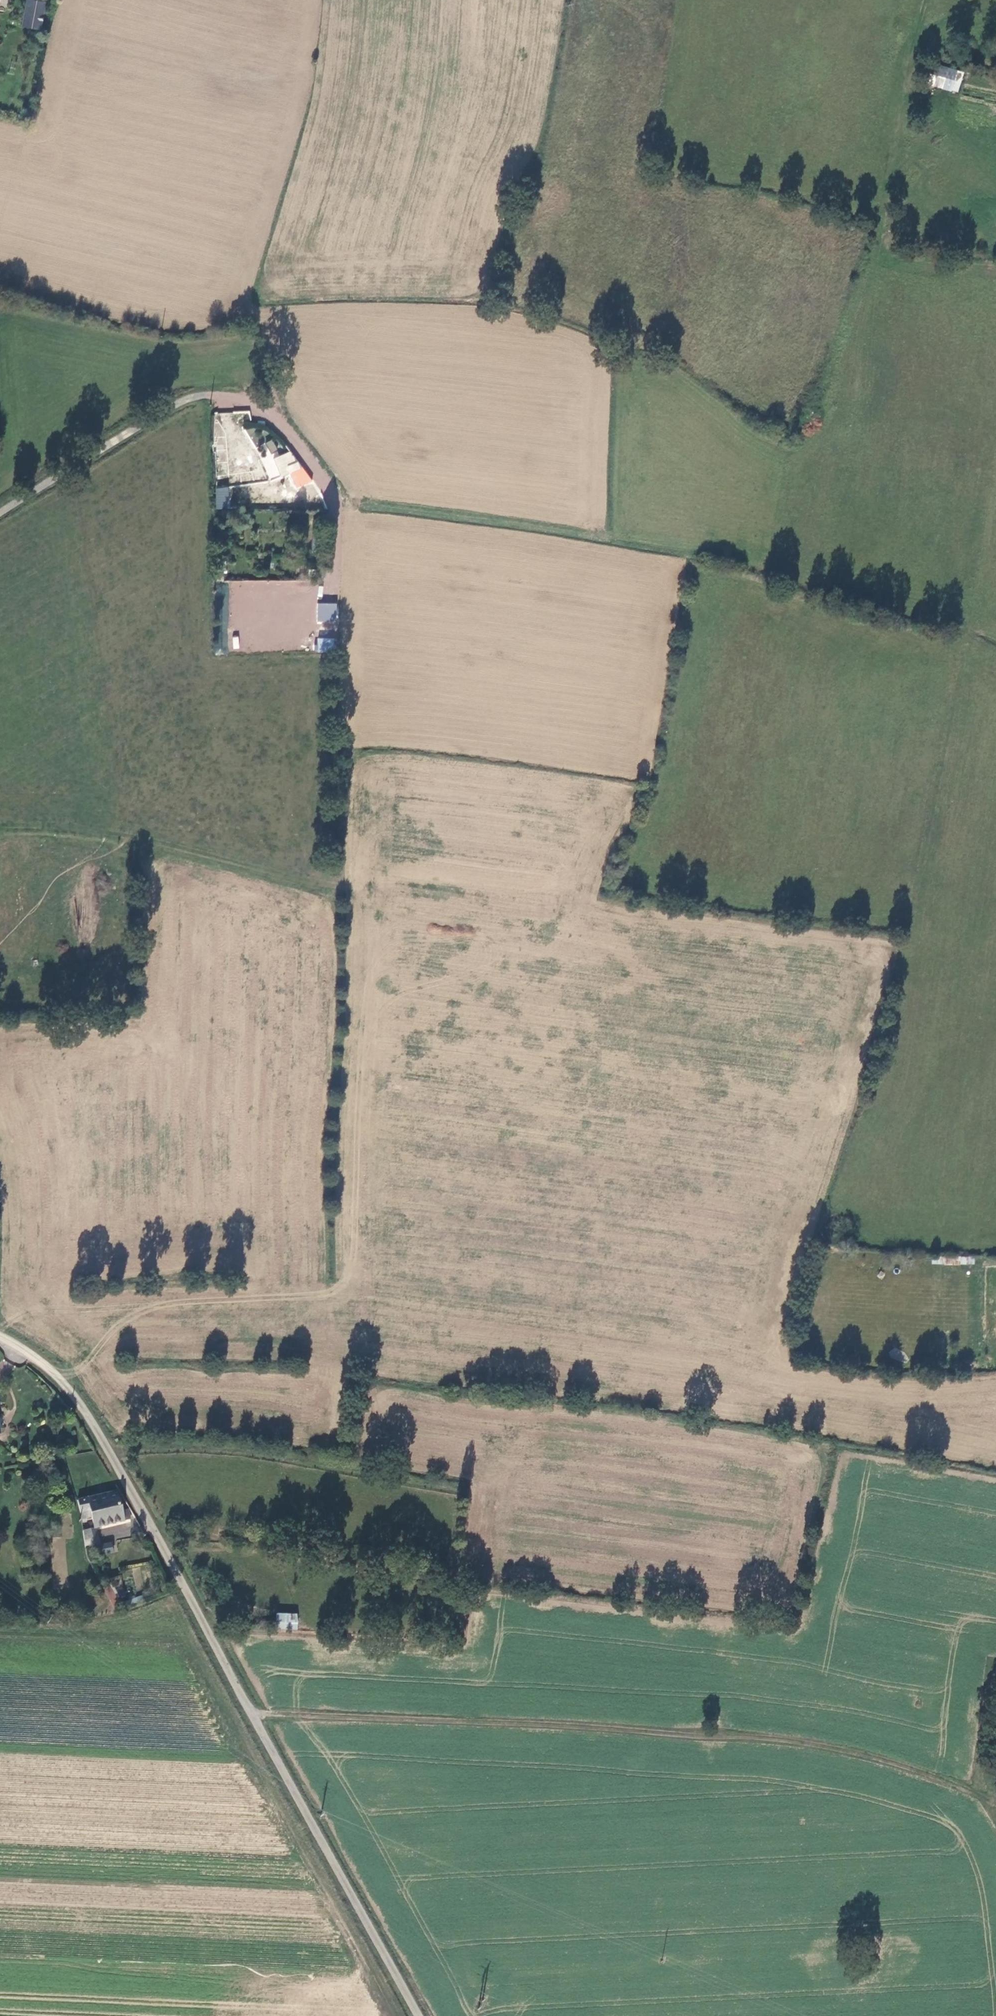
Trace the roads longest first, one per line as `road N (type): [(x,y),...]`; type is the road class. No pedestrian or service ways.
road 1 (unclassified): [(420,2015),(81,1405),(41,1364),(0,1338)]
road 2 (track): [(250,1713),(795,1742),(904,1766),(995,1806)]
road 3 (unclassified): [(0,511),(174,405),(219,394)]

